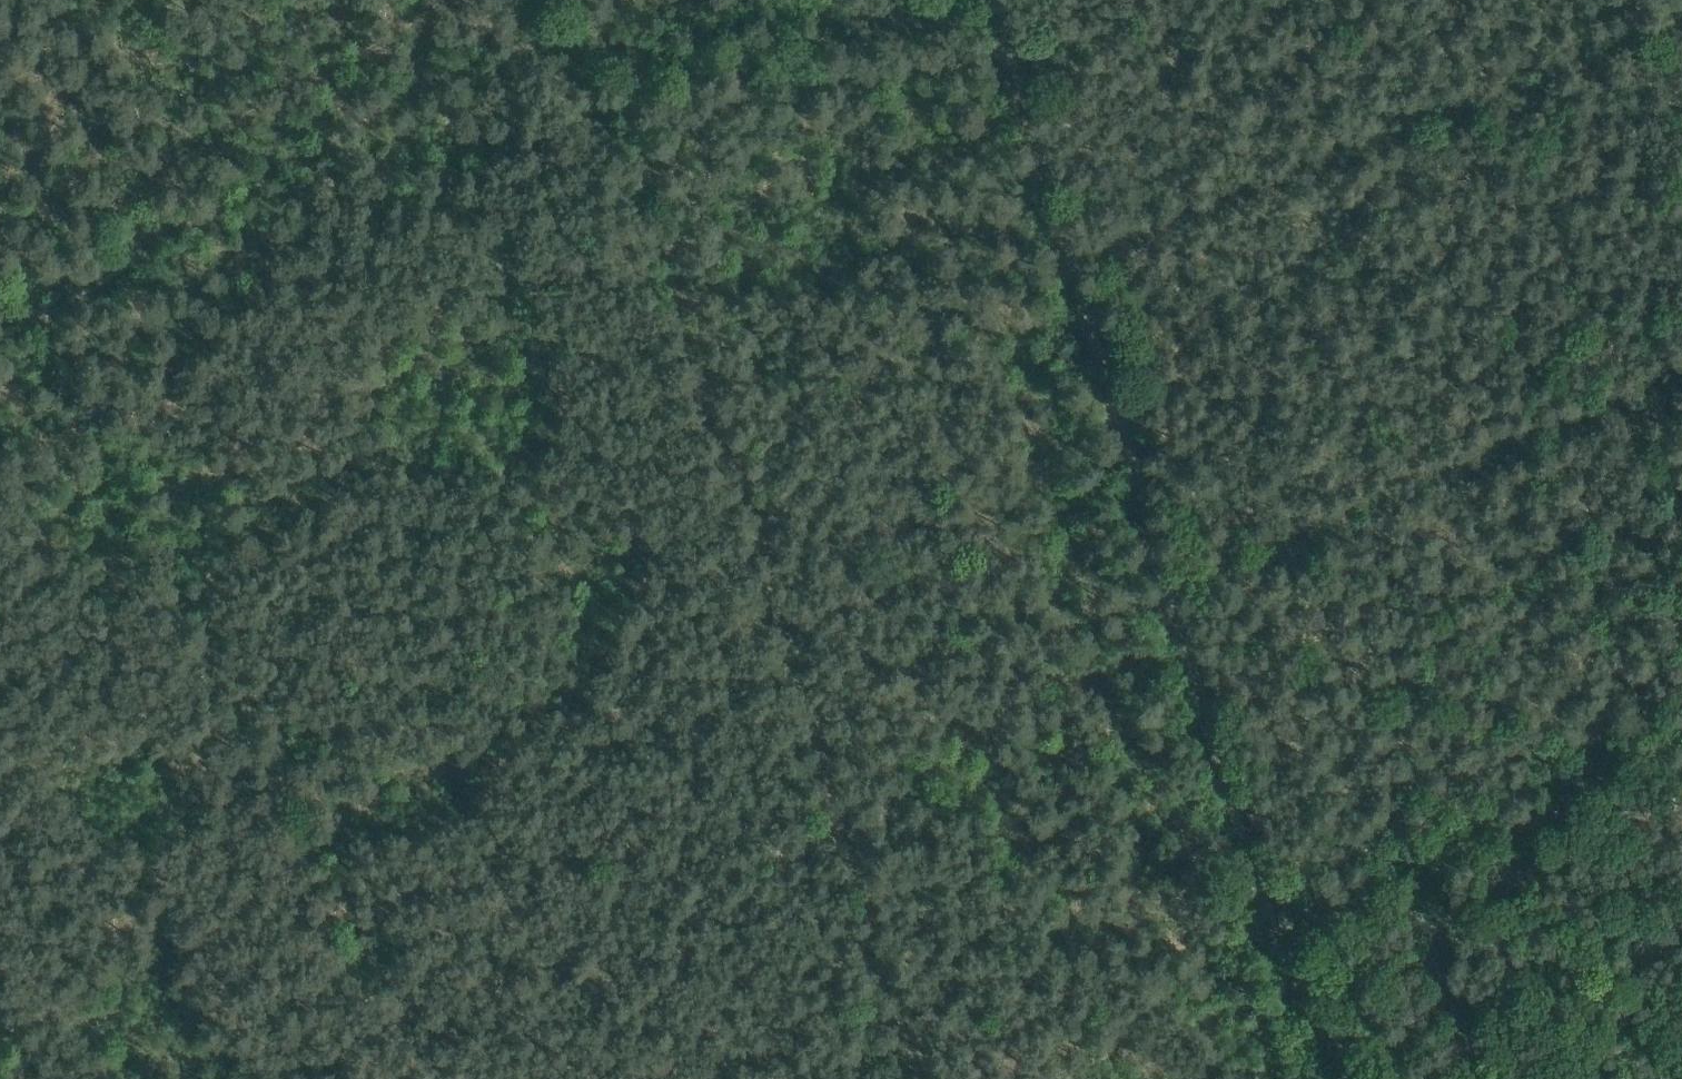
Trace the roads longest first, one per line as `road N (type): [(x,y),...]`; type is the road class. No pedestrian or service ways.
road 1 (track): [(1251,855),(995,0)]
road 2 (track): [(1353,1078),(1251,855)]

